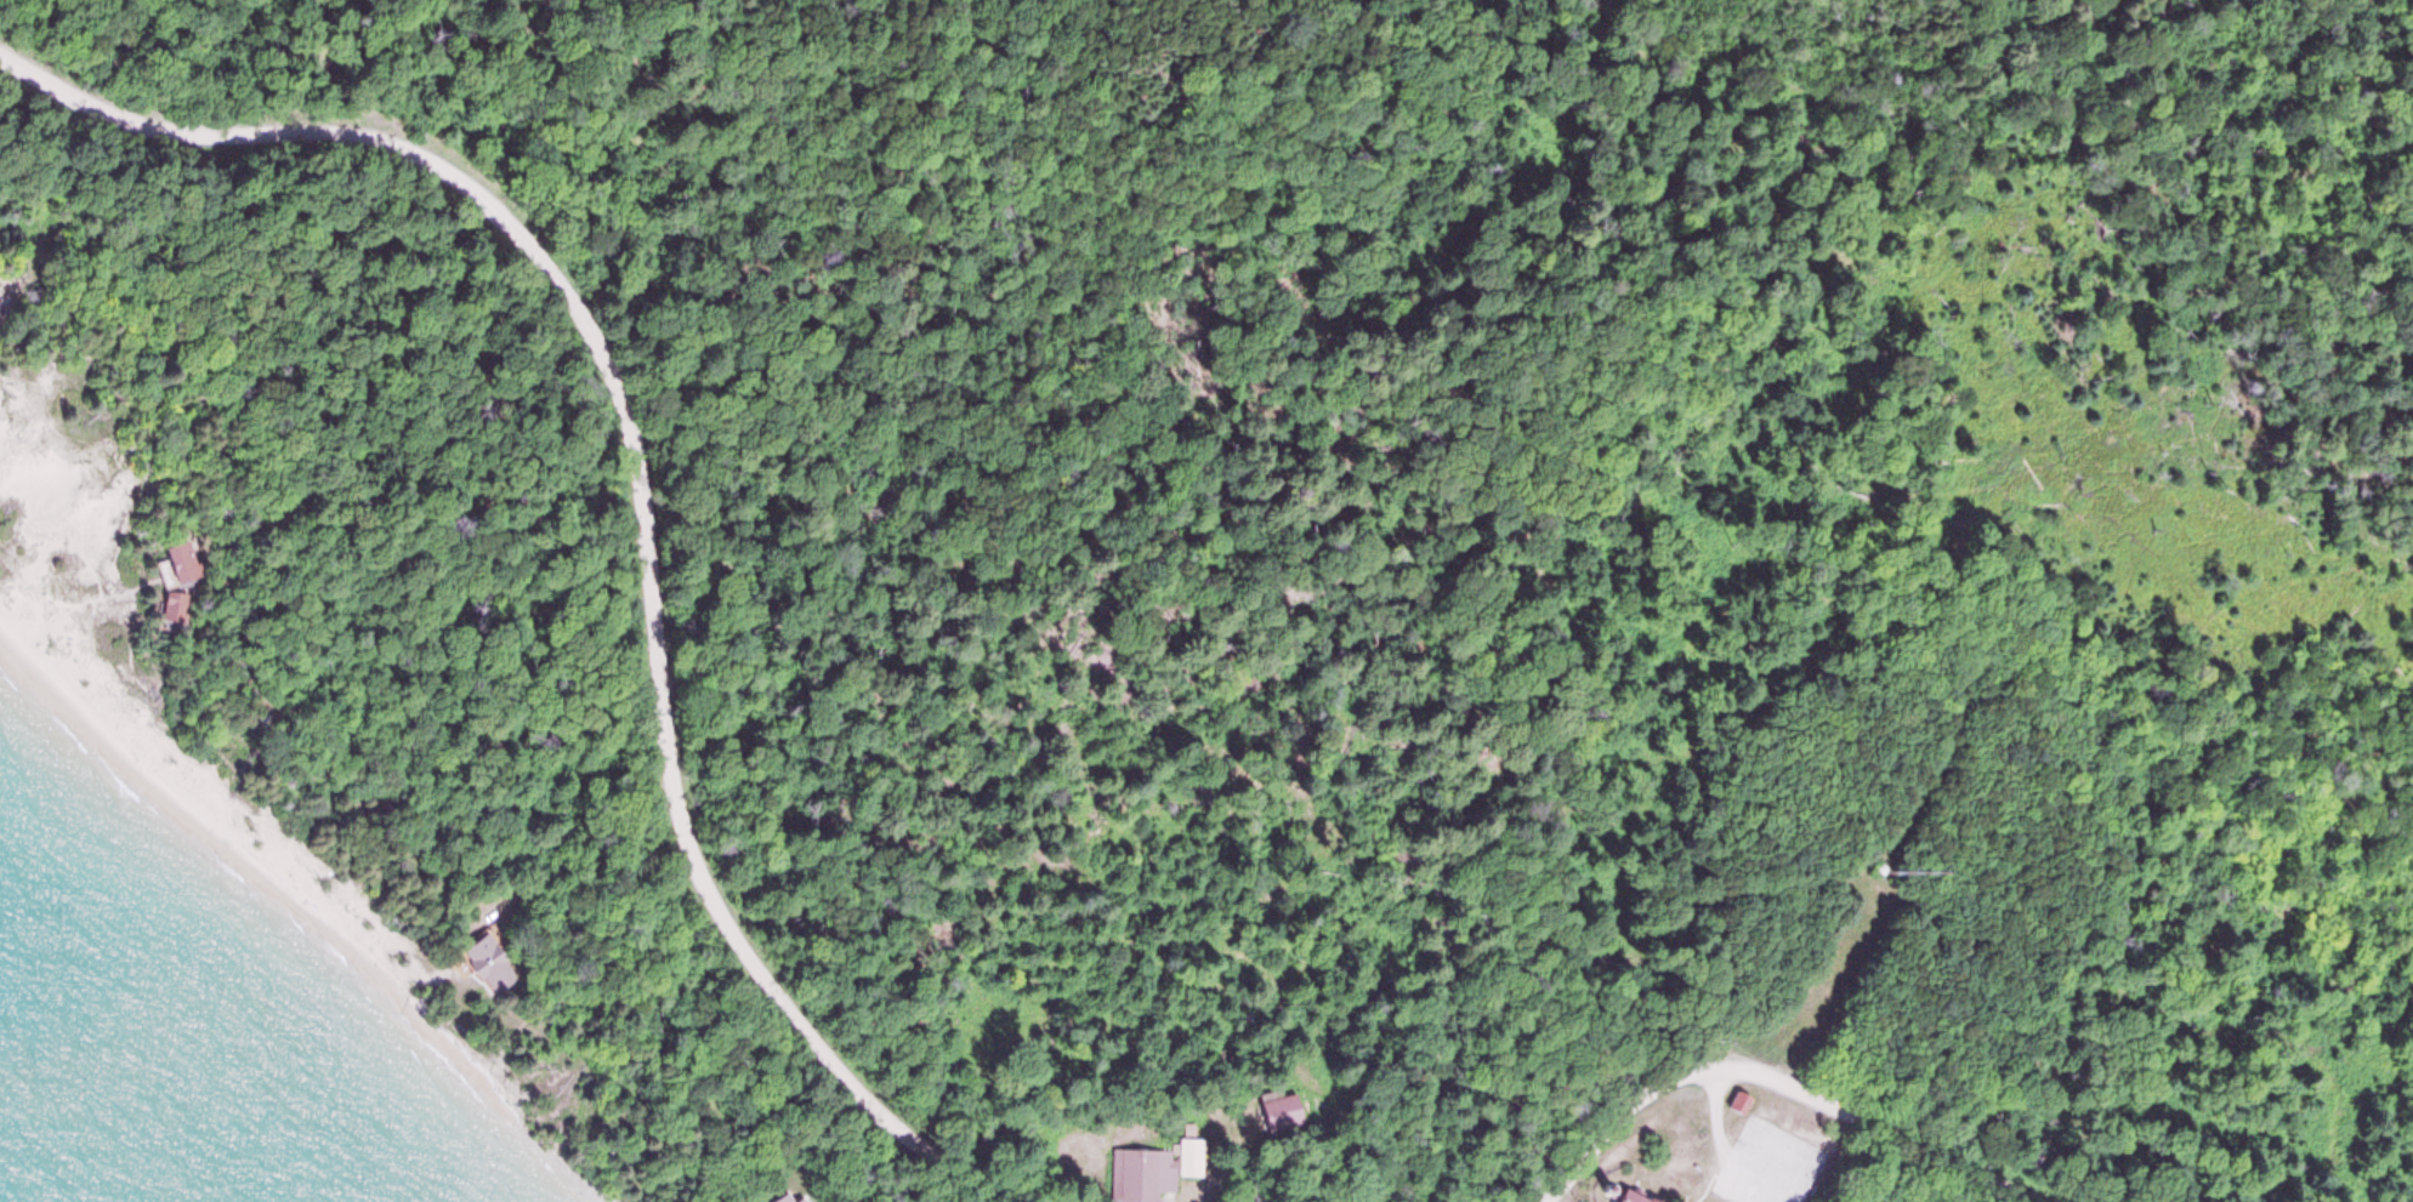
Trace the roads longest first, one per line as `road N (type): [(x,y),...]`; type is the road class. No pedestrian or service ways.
road 1 (residential): [(0,59),(136,120),(218,133),(359,131),(404,141),(543,255),(619,388),(636,455),(677,797),(705,877),(812,1038),(912,1143),(1044,1201)]
road 2 (residential): [(1538,1201),(1671,1076),(1736,1063),(1778,1071),(2031,1201)]

